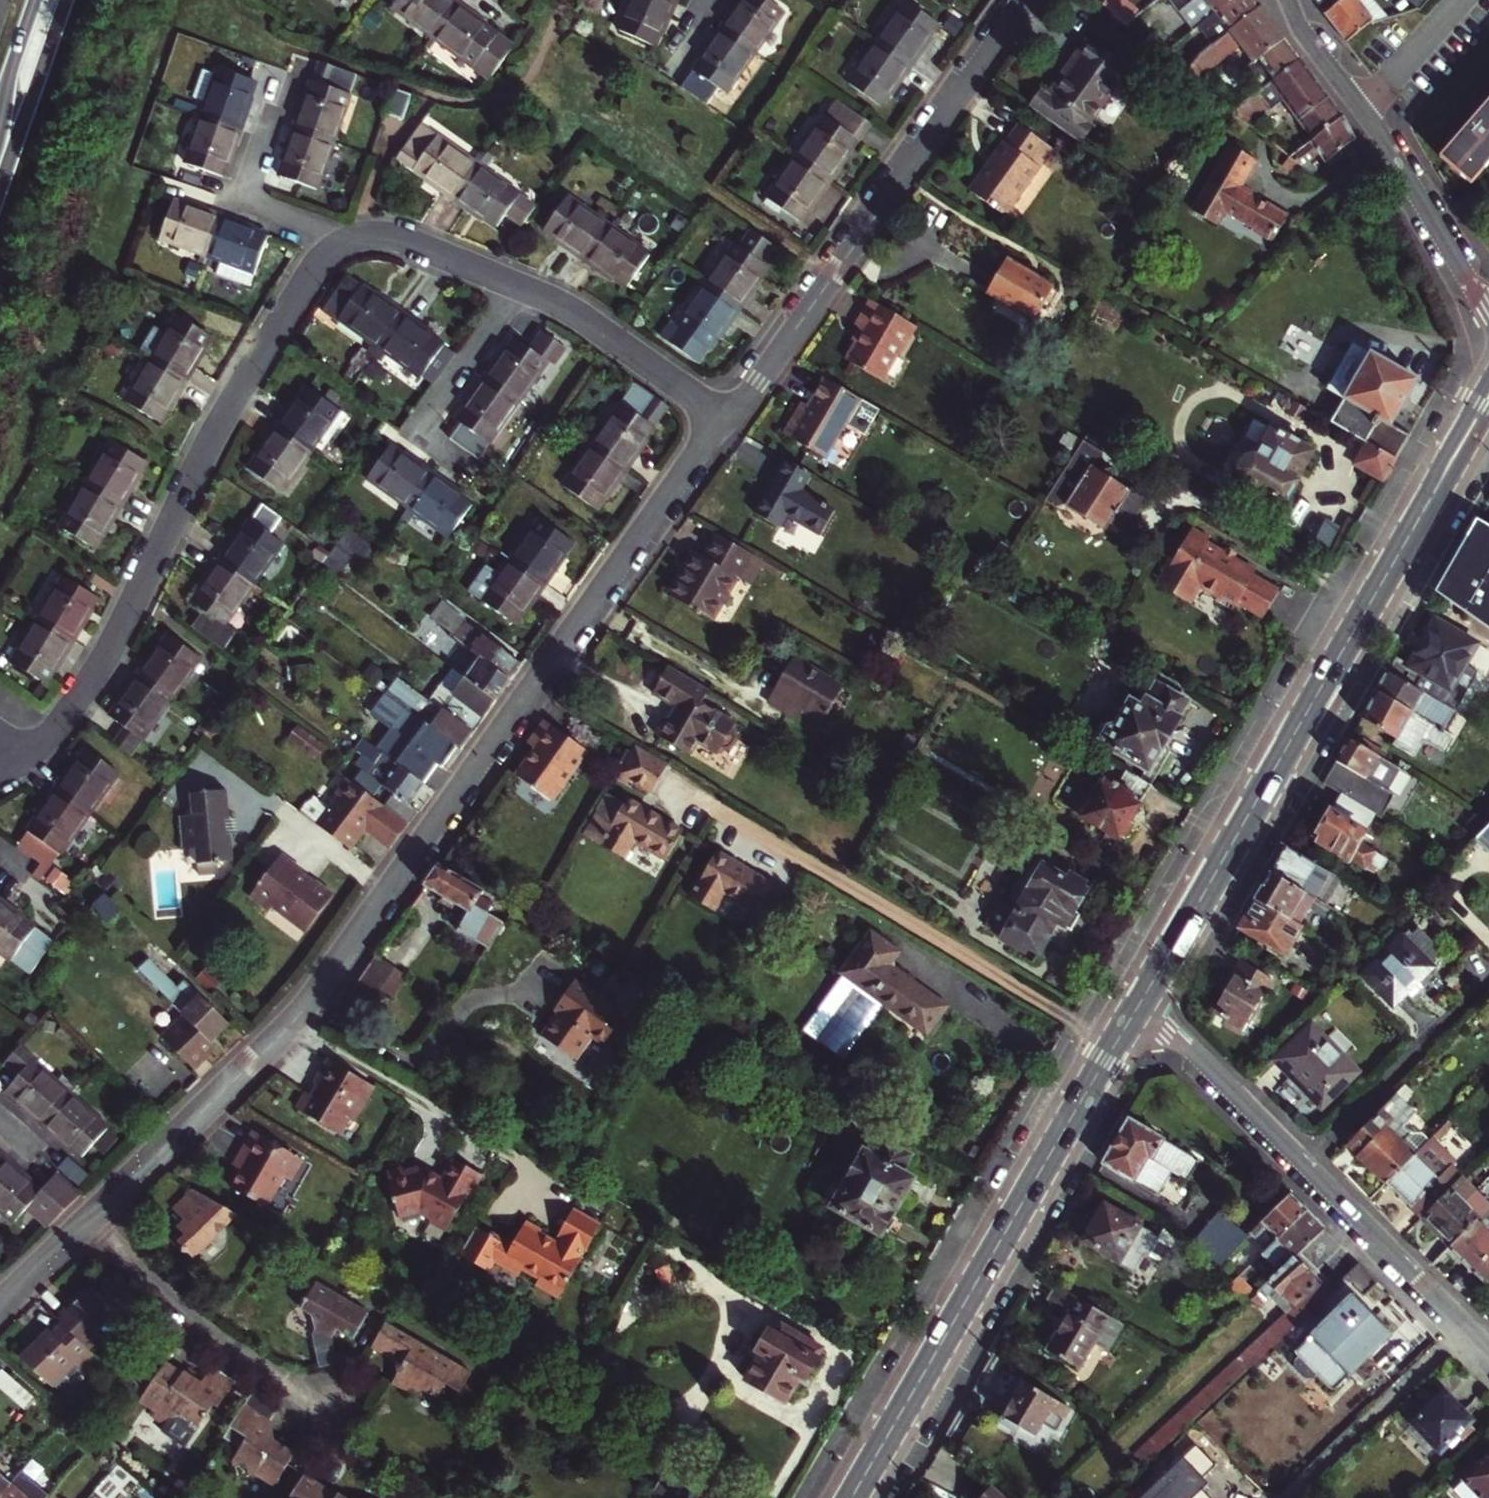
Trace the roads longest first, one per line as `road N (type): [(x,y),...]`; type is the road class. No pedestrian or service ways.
road 1 (residential): [(90,1220),(303,1010),(721,419)]
road 2 (primary): [(1488,371),(1128,996)]
road 3 (primary): [(1148,1009),(1488,422)]
road 4 (residential): [(346,240),(309,272),(222,419),(83,697),(53,733),(0,752)]
road 5 (primary): [(1128,996),(837,1497)]
road 6 (primary): [(865,1497),(1148,1009)]
road 7 (residential): [(721,419),(759,380),(1024,0)]
road 8 (residential): [(1148,1009),(1488,1350)]
road 9 (residential): [(1488,308),(1287,0)]
road 10 (residential): [(90,1220),(209,1331),(326,1409)]
road 11 (residential): [(721,419),(570,312),(516,288)]
road 12 (residential): [(411,435),(516,288)]
road 13 (residential): [(516,288),(395,240),(346,240)]
road 14 (primary): [(53,0),(0,154)]
road 15 (residential): [(0,1307),(90,1220)]

